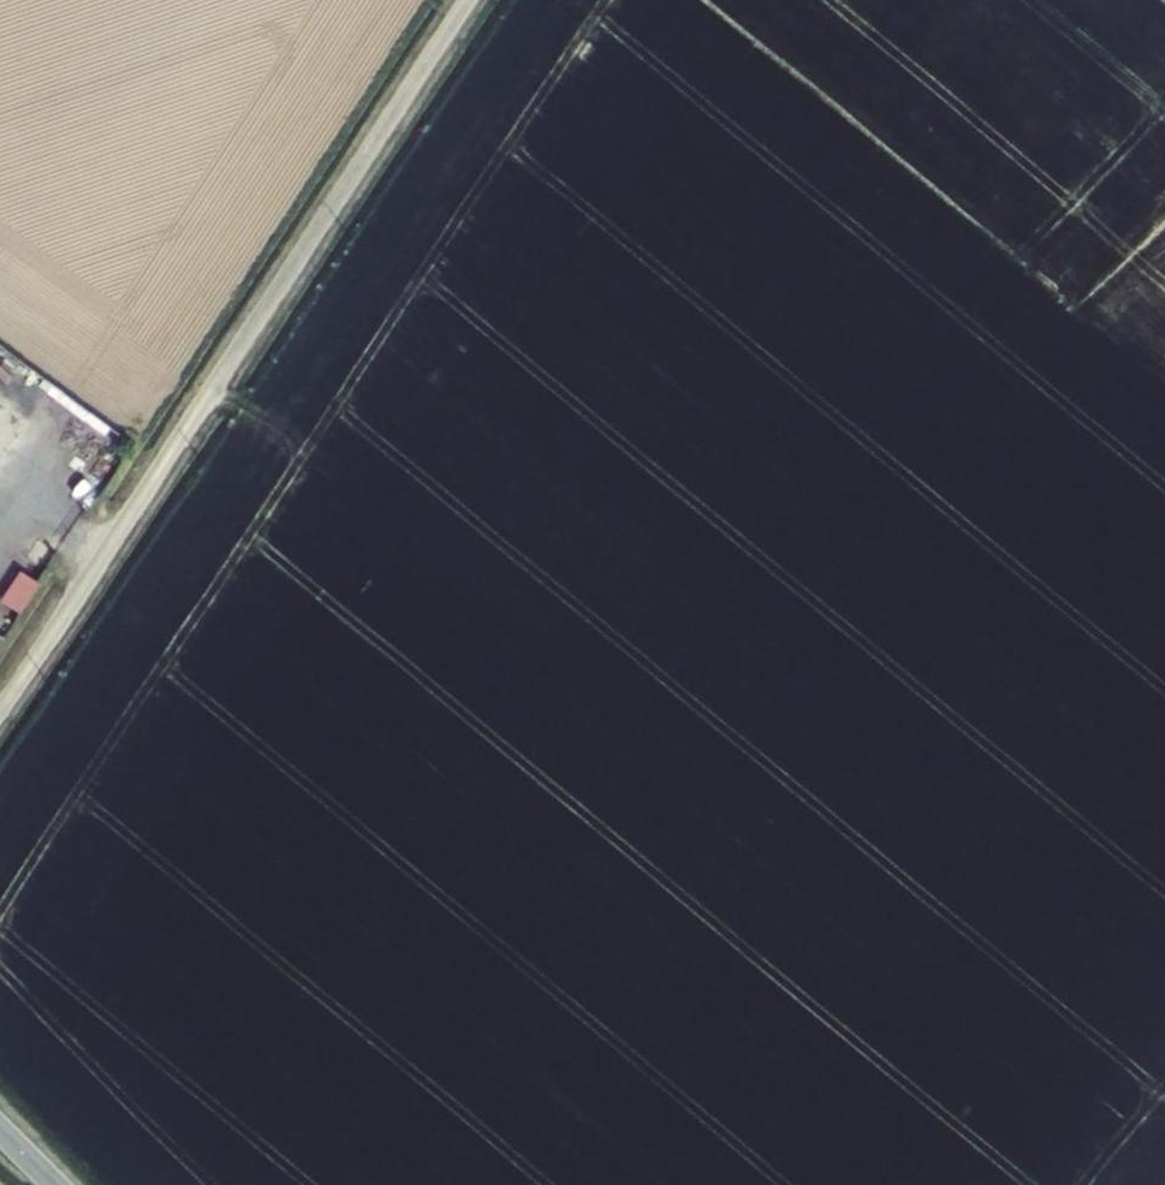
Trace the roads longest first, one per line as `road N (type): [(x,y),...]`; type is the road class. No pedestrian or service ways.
road 1 (unclassified): [(468,0),(0,699)]

